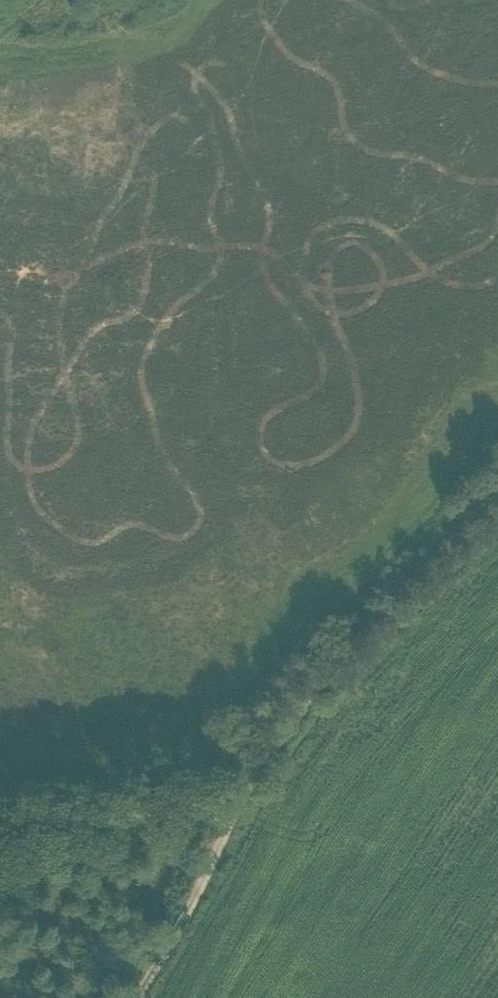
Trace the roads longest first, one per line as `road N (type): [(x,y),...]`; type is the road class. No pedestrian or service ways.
road 1 (track): [(227,804),(389,600),(497,491)]
road 2 (track): [(0,842),(227,804)]
road 3 (track): [(227,804),(223,846),(136,997)]

